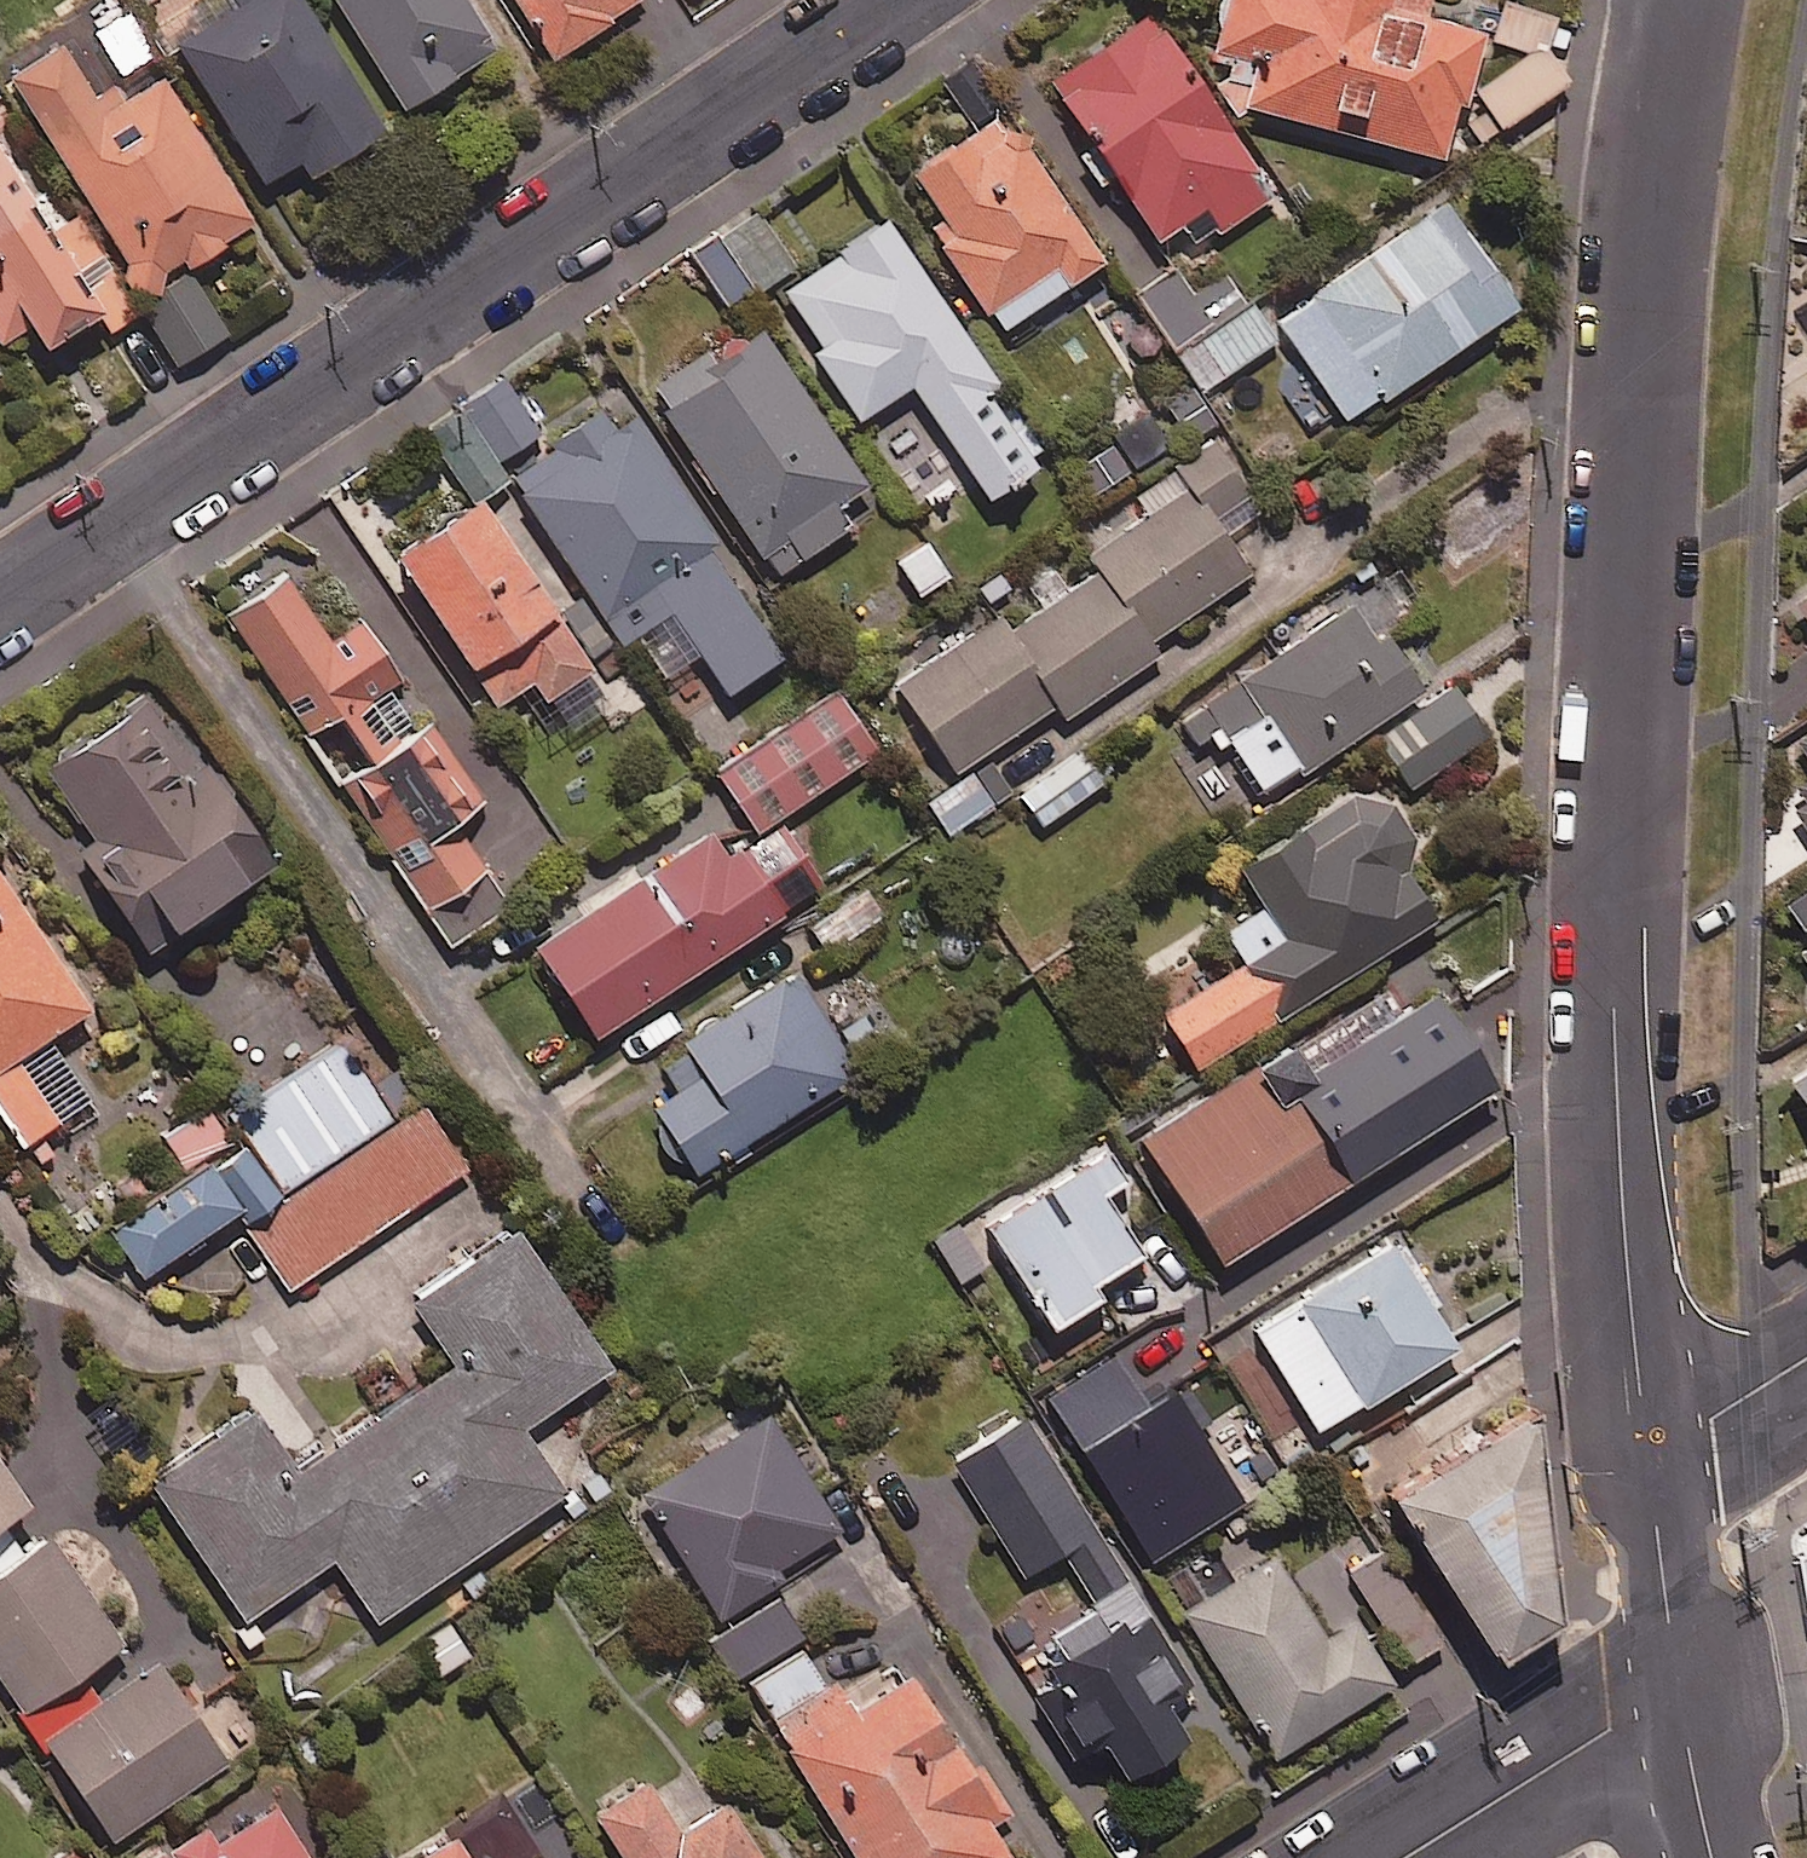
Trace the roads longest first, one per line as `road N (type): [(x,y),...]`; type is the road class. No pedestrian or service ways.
road 1 (residential): [(1682,0),(1622,473),(1619,1088),(1642,1433)]
road 2 (residential): [(0,600),(887,0)]
road 3 (tertiary): [(1408,1857),(1611,1728),(1682,1721)]
road 4 (tertiary): [(1682,1721),(1642,1433)]
road 5 (tertiary): [(1642,1433),(1708,1422),(1806,1359)]
road 6 (residential): [(1682,1721),(1712,1857)]

